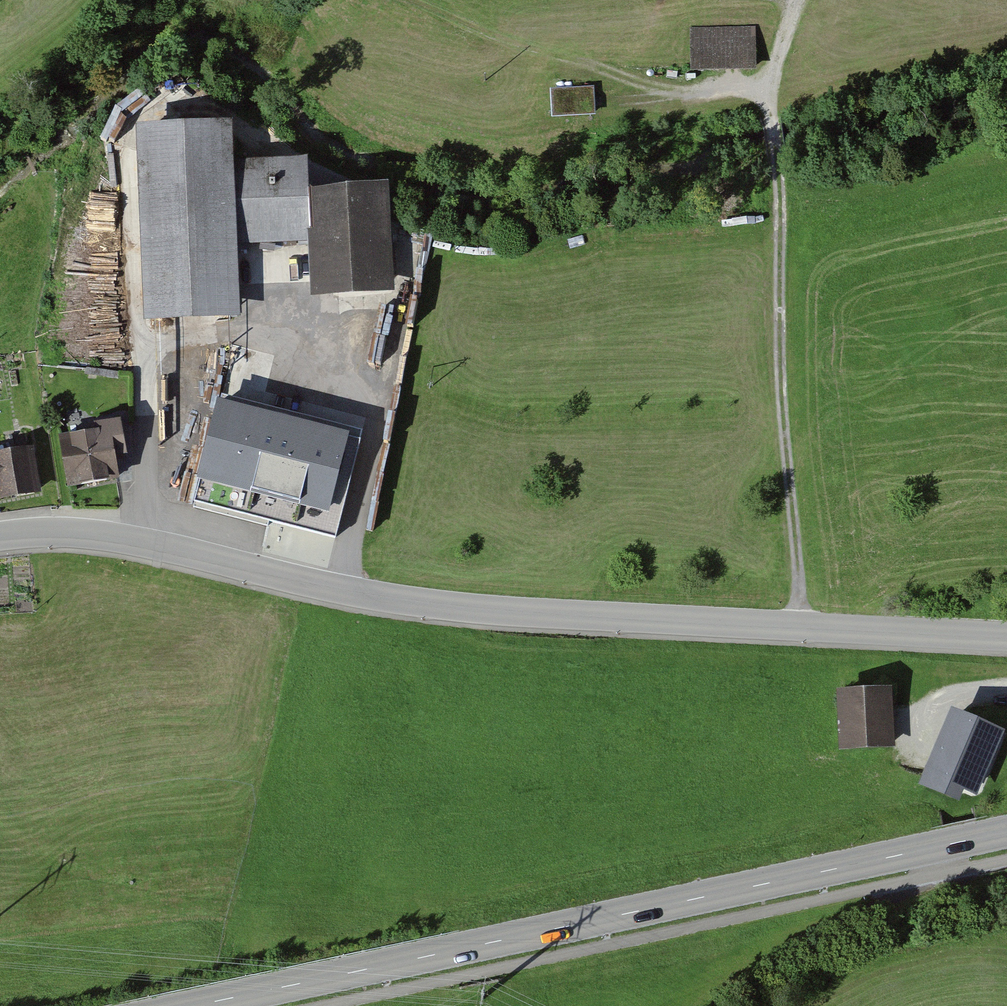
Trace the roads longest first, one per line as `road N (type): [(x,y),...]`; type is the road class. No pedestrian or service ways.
road 1 (tertiary): [(1006,636),(505,612),(326,586),(78,531),(0,534)]
road 2 (secondary): [(1006,832),(194,1005)]
road 3 (track): [(801,0),(767,91),(781,203),(780,368),(800,626)]
road 4 (track): [(767,91),(602,102)]

